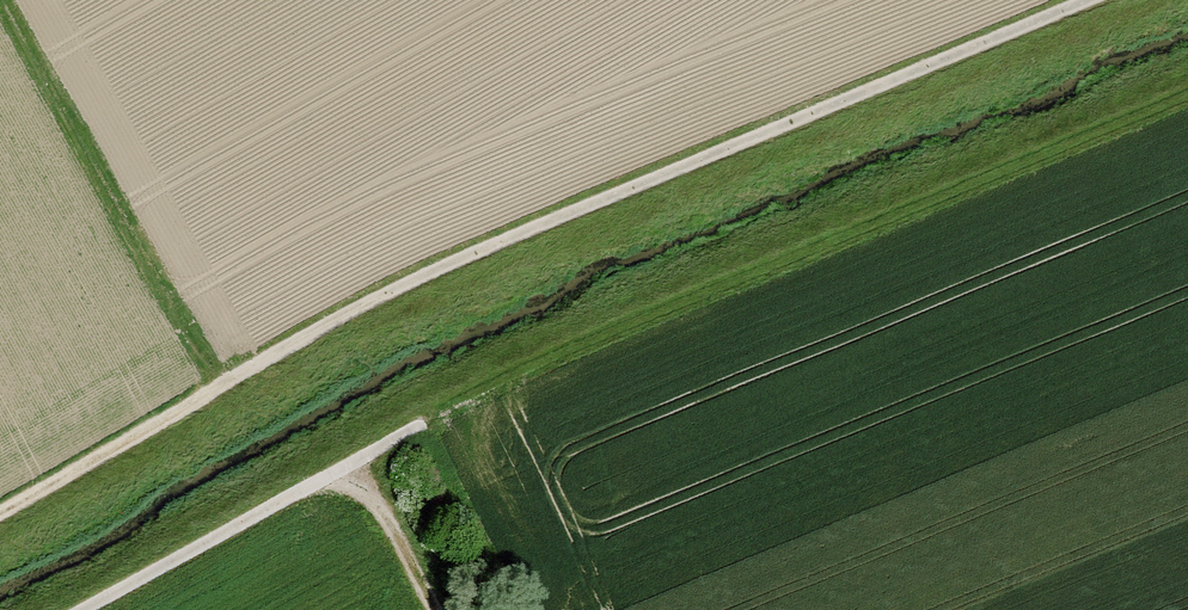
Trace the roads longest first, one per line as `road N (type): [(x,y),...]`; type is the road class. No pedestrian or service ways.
road 1 (track): [(91,609),(423,420),(1187,113)]
road 2 (track): [(1098,0),(244,352)]
road 3 (track): [(244,352),(38,0)]
road 4 (track): [(244,352),(0,493)]
road 5 (track): [(432,609),(373,503),(325,478)]

